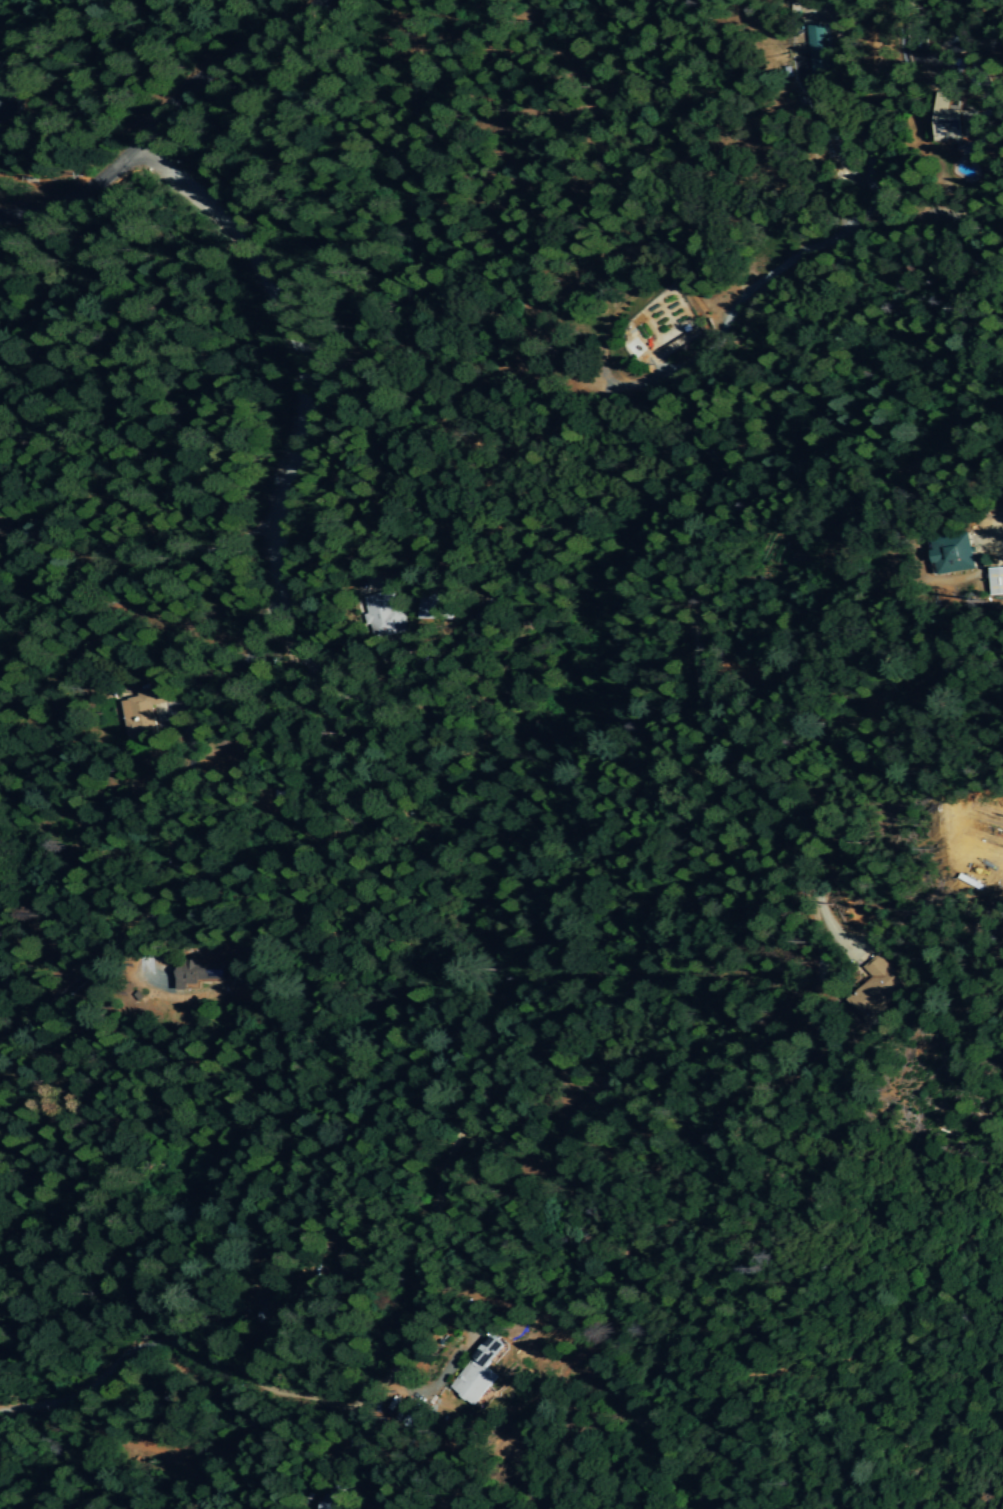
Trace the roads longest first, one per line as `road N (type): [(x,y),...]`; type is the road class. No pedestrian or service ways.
road 1 (residential): [(147,943),(162,882),(240,699),(273,594),(287,340),(265,280),(231,231),(194,189),(132,148)]
road 2 (residential): [(312,0),(175,95),(132,148),(48,200),(0,210)]

